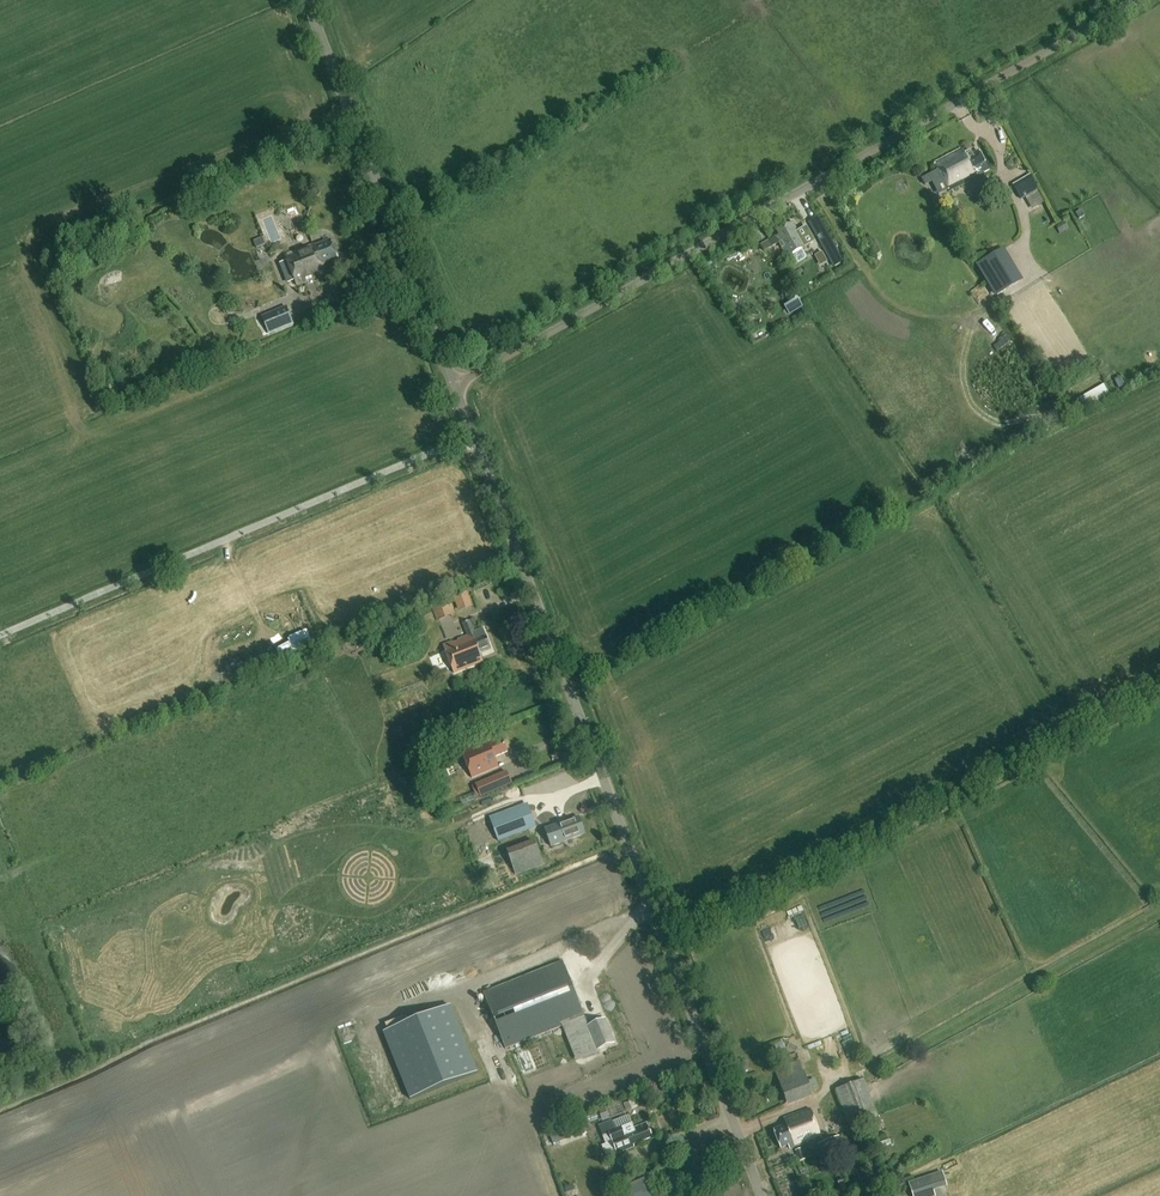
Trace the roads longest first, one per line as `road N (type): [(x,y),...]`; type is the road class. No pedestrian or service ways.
road 1 (unclassified): [(762,1195),(454,386)]
road 2 (unclassified): [(454,386),(1138,0)]
road 3 (unclassified): [(454,386),(307,0)]

